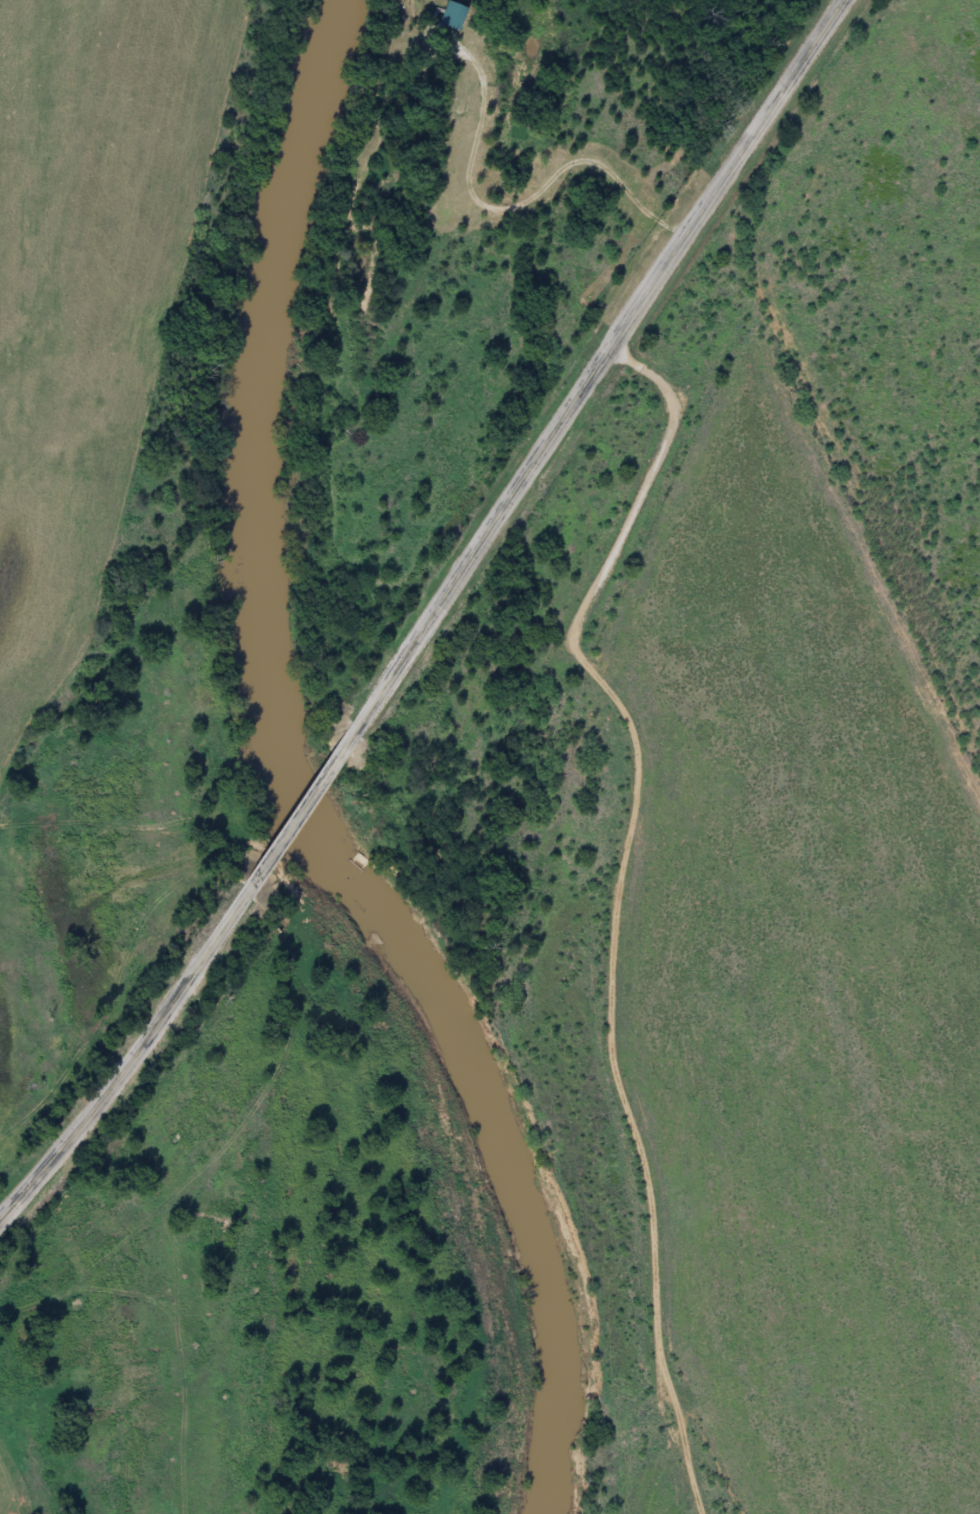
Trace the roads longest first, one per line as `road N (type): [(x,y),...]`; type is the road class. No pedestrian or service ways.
road 1 (tertiary): [(844,0),(355,734)]
road 2 (residential): [(721,1513),(702,1457),(662,958)]
road 3 (tertiary): [(253,889),(118,1080),(0,1219)]
road 4 (tertiary): [(355,734),(253,889)]

